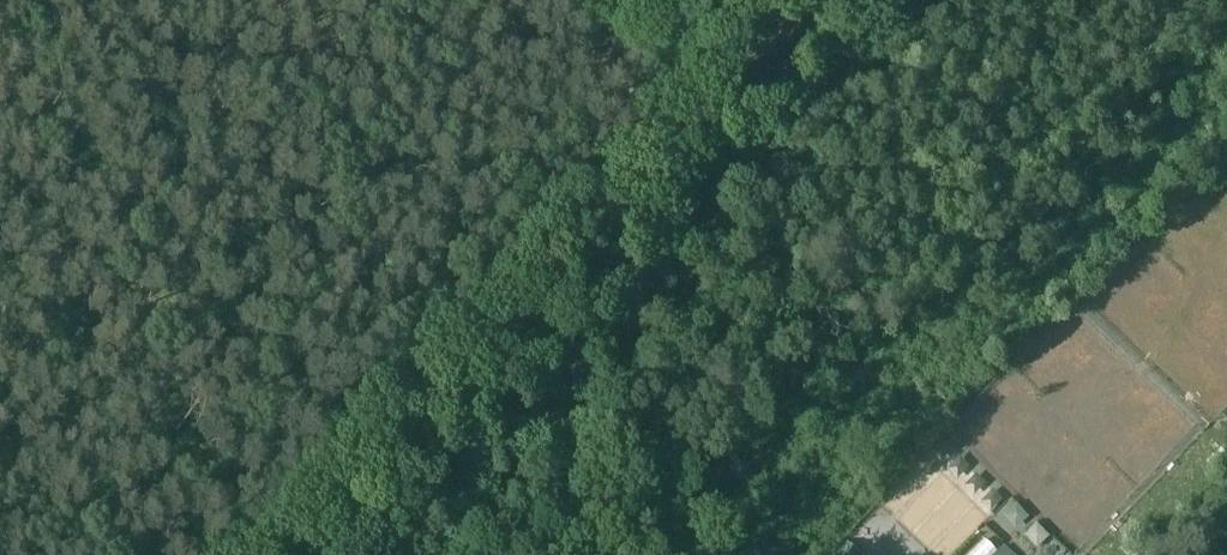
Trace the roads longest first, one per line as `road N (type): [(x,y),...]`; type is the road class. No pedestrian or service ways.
road 1 (track): [(376,554),(757,146)]
road 2 (track): [(757,146),(897,0)]

